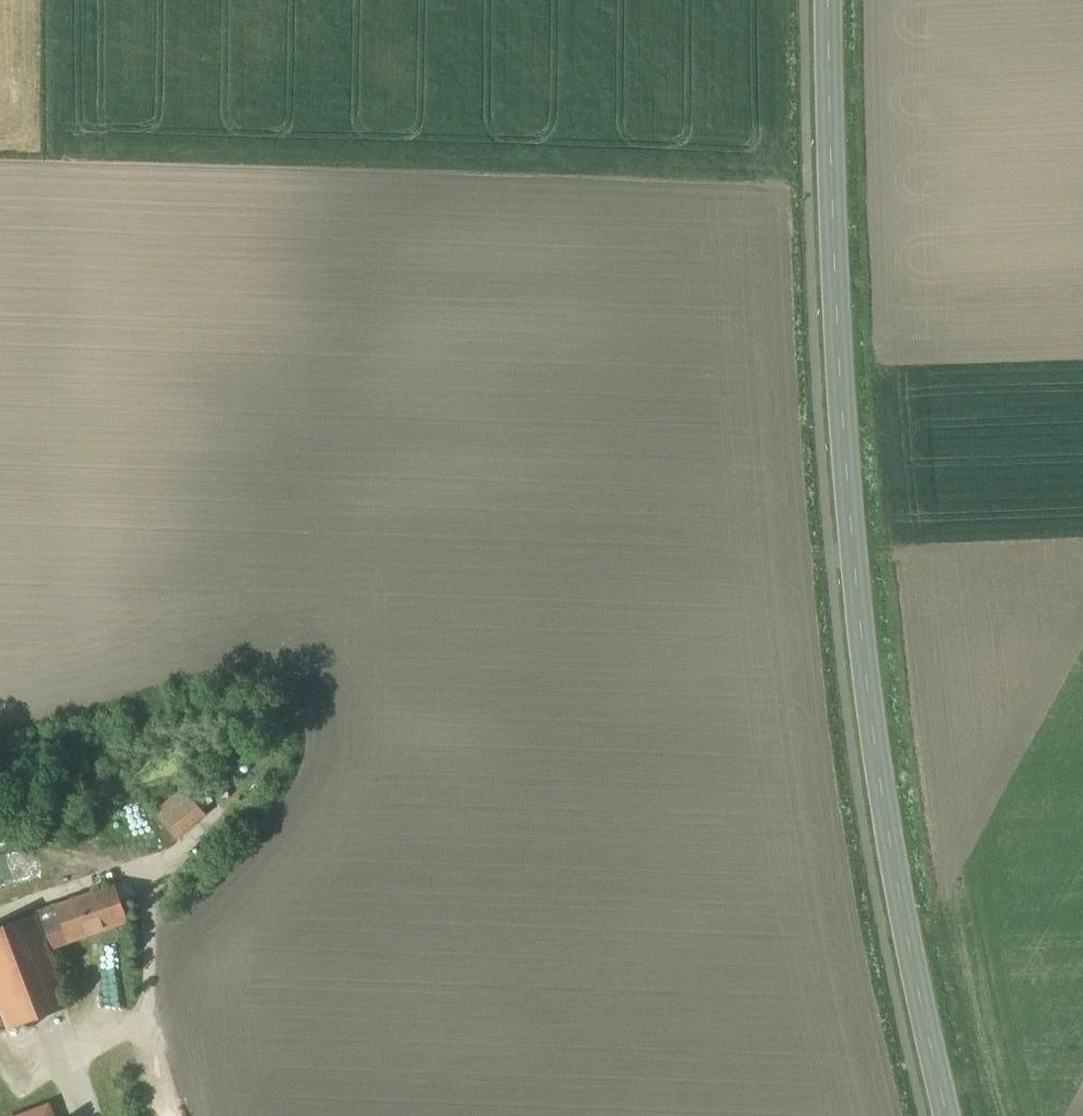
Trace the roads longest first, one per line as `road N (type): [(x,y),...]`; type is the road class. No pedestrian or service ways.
road 1 (tertiary): [(948,1115),(889,815),(859,609),(843,410),(829,0)]

